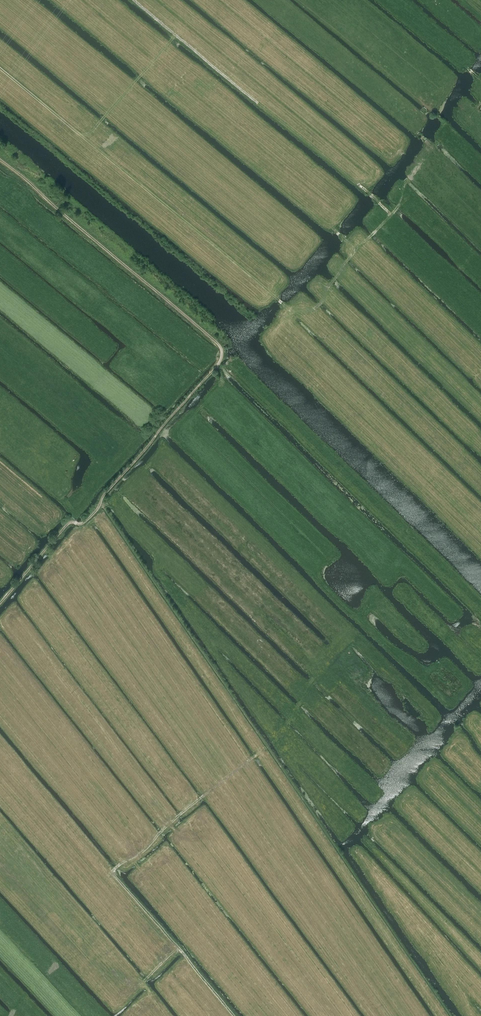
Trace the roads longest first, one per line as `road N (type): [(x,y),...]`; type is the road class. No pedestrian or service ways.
road 1 (track): [(358,249),(317,307),(292,312),(0,70)]
road 2 (track): [(336,648),(277,741),(113,870),(178,947),(145,980)]
road 3 (track): [(389,212),(135,0)]
road 4 (track): [(0,603),(68,524),(83,523),(101,502)]
road 5 (track): [(175,35),(93,130),(78,134)]

